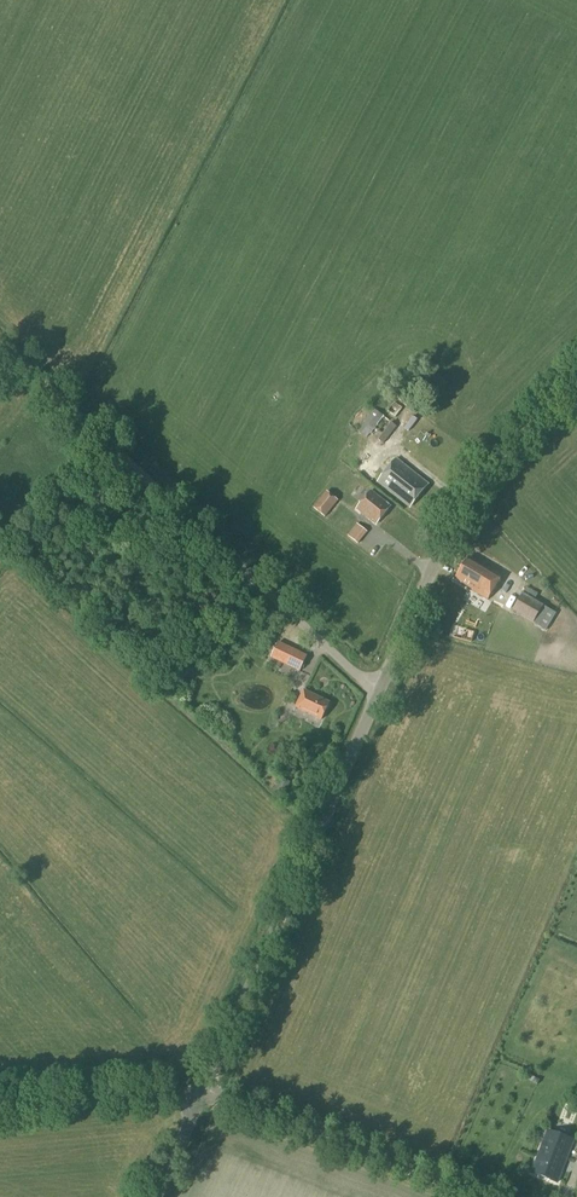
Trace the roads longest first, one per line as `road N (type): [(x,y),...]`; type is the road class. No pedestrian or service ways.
road 1 (unclassified): [(205,1092),(461,503),(576,379)]
road 2 (track): [(377,691),(0,344)]
road 3 (unclassified): [(479,1196),(205,1092)]
road 4 (unclassified): [(0,1108),(205,1092)]

